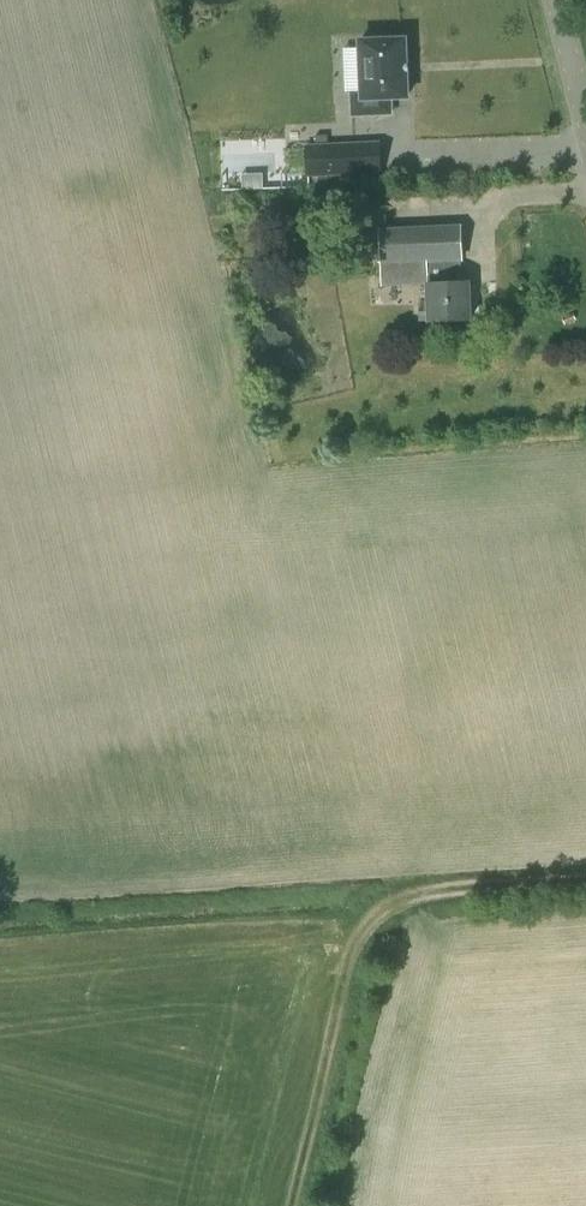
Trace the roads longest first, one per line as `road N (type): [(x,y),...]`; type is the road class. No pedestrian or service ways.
road 1 (unclassified): [(585,142),(550,0)]

